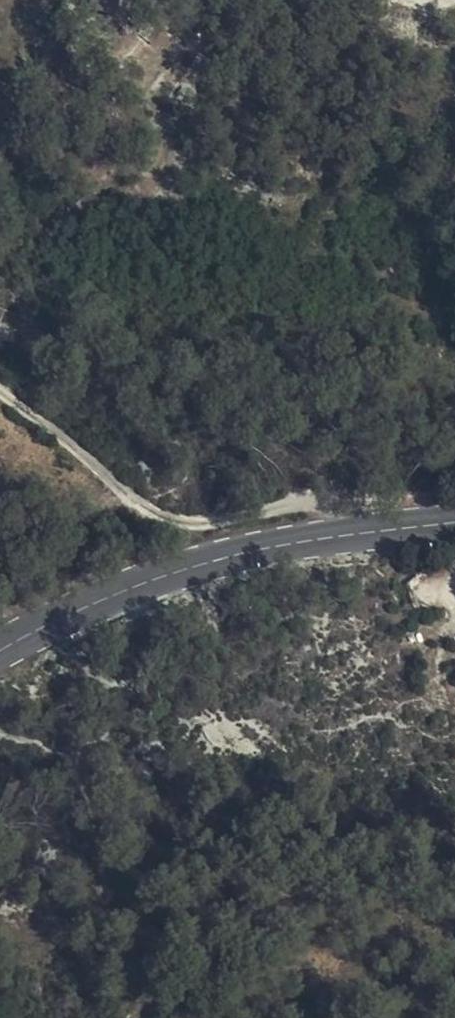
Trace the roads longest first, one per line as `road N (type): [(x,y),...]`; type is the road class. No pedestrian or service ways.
road 1 (tertiary): [(0,650),(223,554),(454,521)]
road 2 (track): [(339,535),(324,506),(296,503),(180,526),(126,500),(0,394)]

